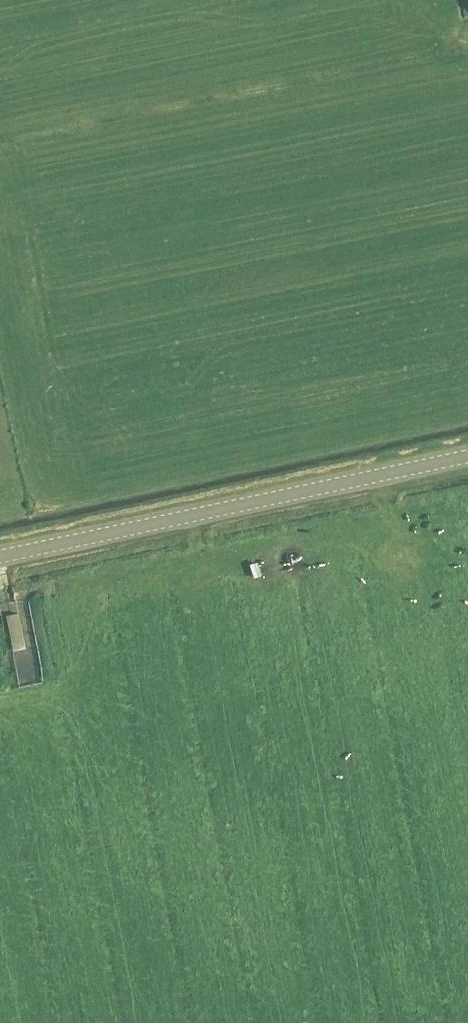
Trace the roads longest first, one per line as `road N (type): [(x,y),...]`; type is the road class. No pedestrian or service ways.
road 1 (tertiary): [(0,559),(467,459)]

